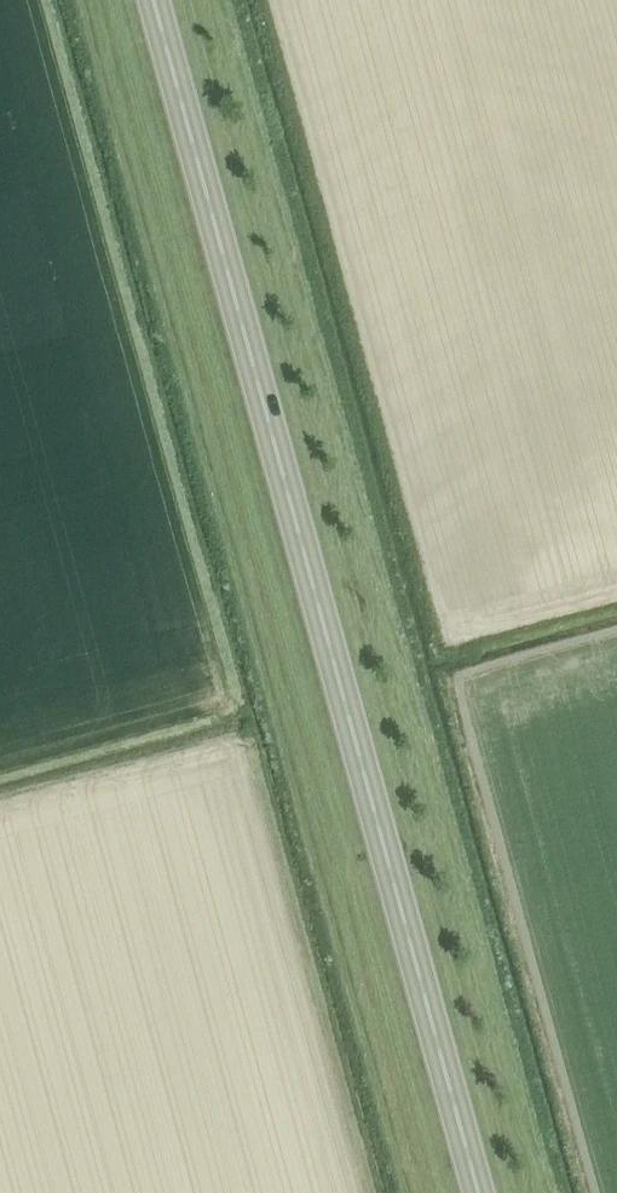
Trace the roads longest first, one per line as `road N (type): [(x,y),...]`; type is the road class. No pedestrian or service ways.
road 1 (trunk): [(479,1192),(153,0)]

